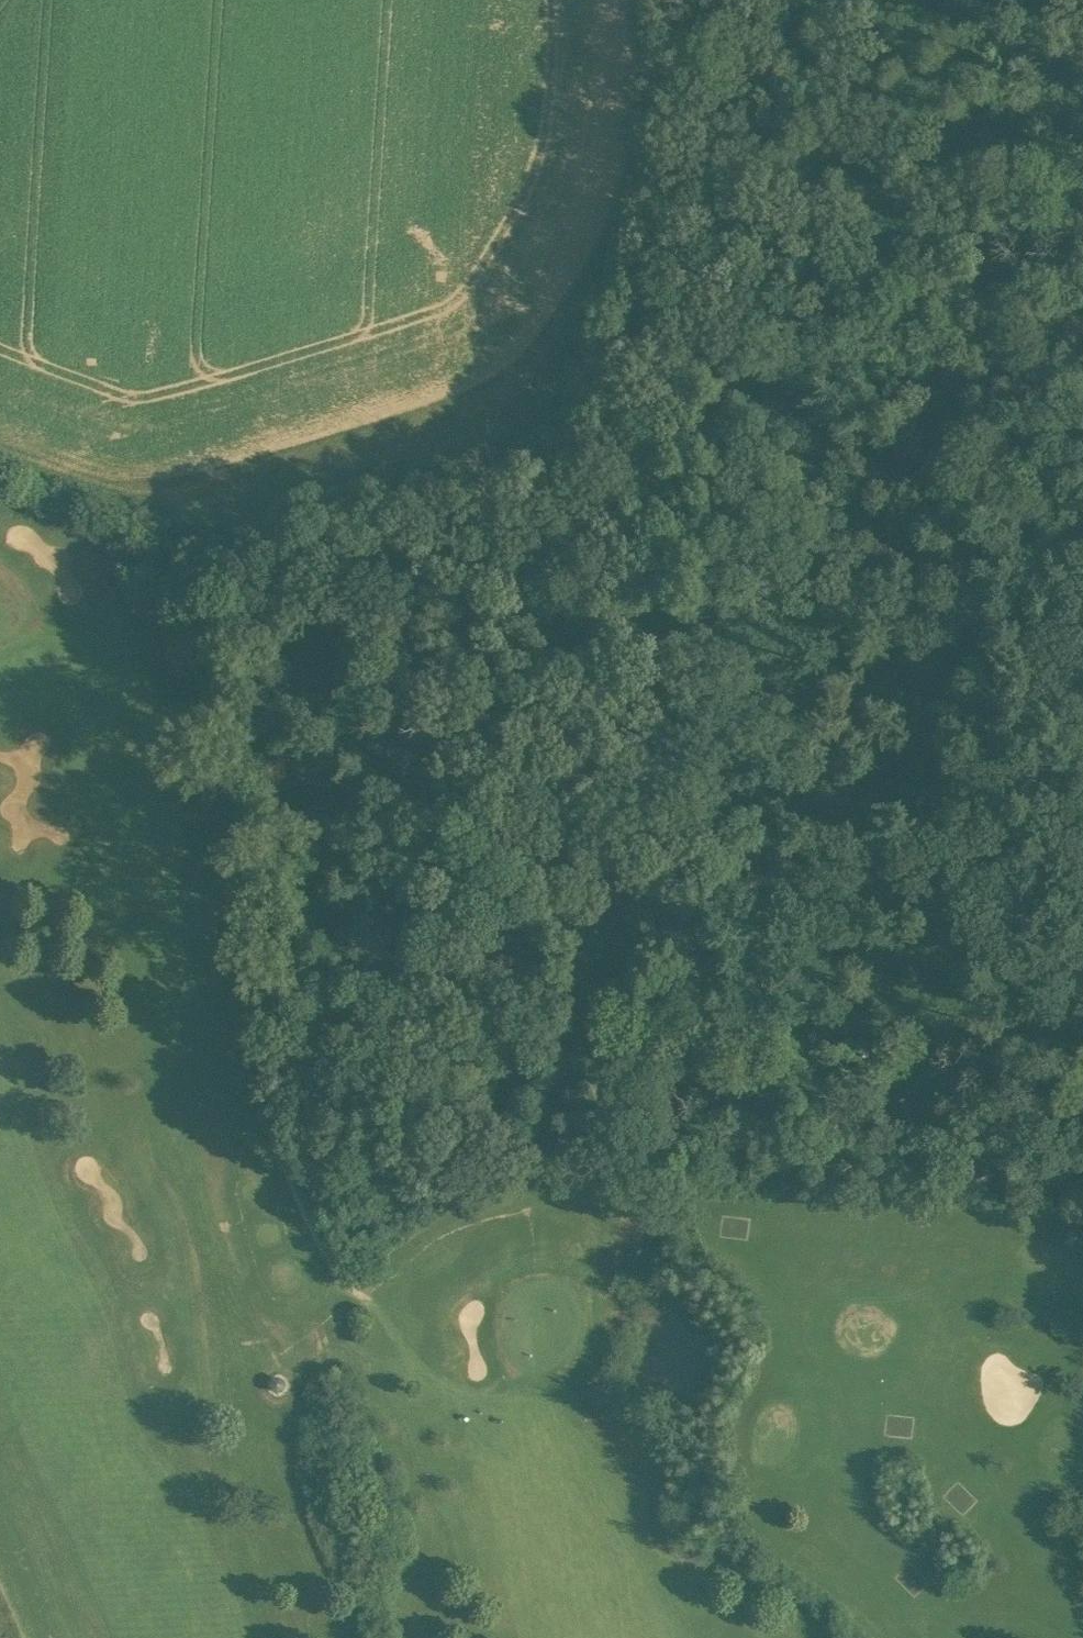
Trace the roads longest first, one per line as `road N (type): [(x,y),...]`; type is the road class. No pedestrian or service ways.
road 1 (track): [(1082,733),(1001,0)]

